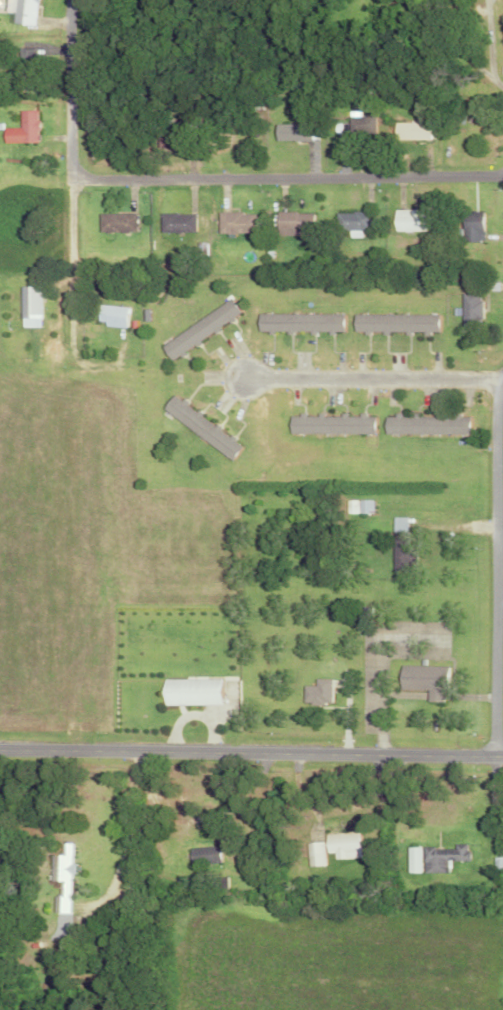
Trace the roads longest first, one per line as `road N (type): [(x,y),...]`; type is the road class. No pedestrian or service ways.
road 1 (tertiary): [(502,756),(0,755)]
road 2 (residential): [(502,173),(68,176)]
road 3 (residential): [(496,756),(491,461),(502,373)]
road 4 (residential): [(70,325),(72,0)]
road 5 (residential): [(499,379),(238,376)]

